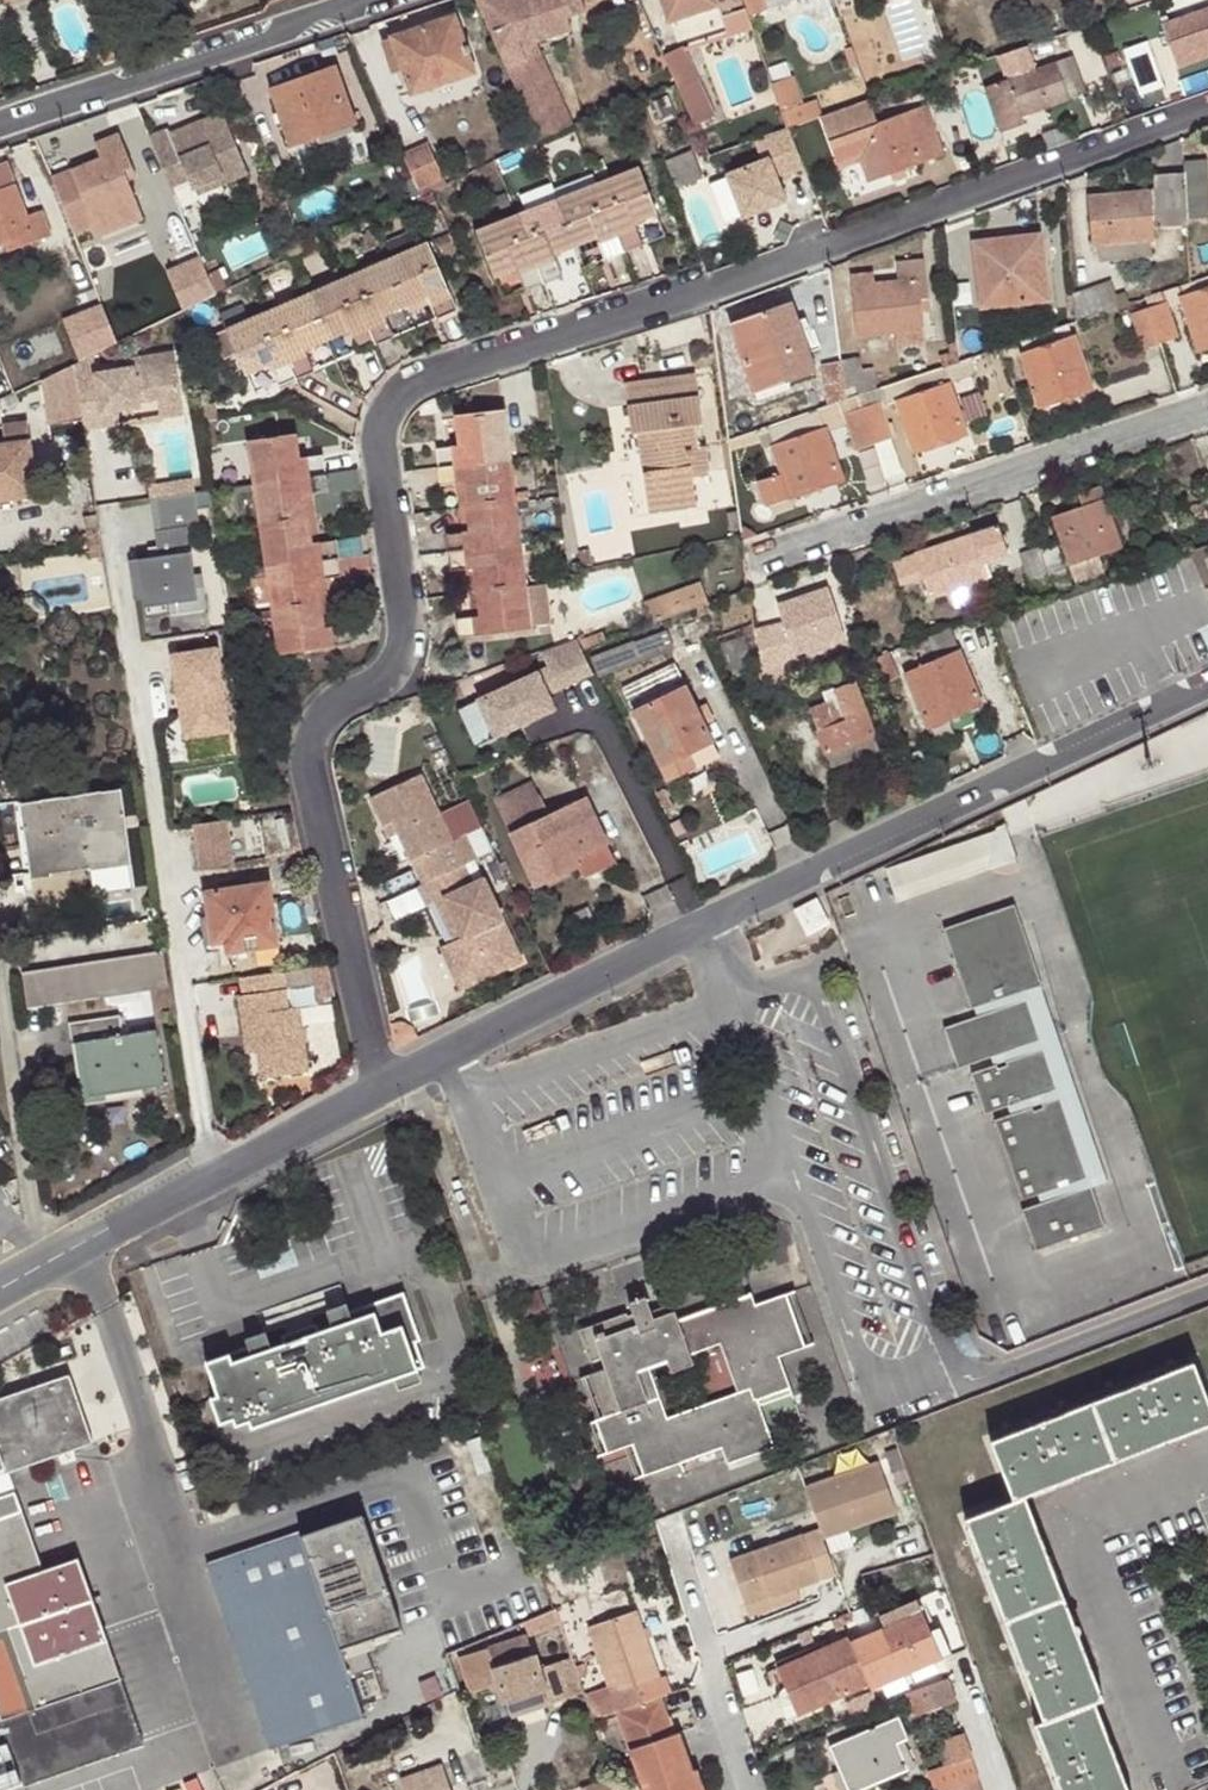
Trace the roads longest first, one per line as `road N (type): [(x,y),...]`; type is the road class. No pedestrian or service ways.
road 1 (residential): [(1207,109),(434,371),(389,410),(380,473),(404,637),(383,679),(344,703),(317,733),(318,791),(385,1088)]
road 2 (unclassified): [(385,1088),(1207,686)]
road 3 (residential): [(208,1182),(109,507)]
road 4 (residential): [(765,565),(1207,414)]
road 5 (residential): [(366,0),(0,120)]
road 6 (unclassified): [(0,1286),(208,1182)]
road 7 (unclassified): [(208,1182),(385,1088)]
road 8 (residential): [(751,1789),(707,1651)]
road 9 (residential): [(842,1603),(707,1651)]
road 10 (residential): [(1006,1789),(959,1658)]
road 11 (residential): [(707,1651),(667,1529)]

